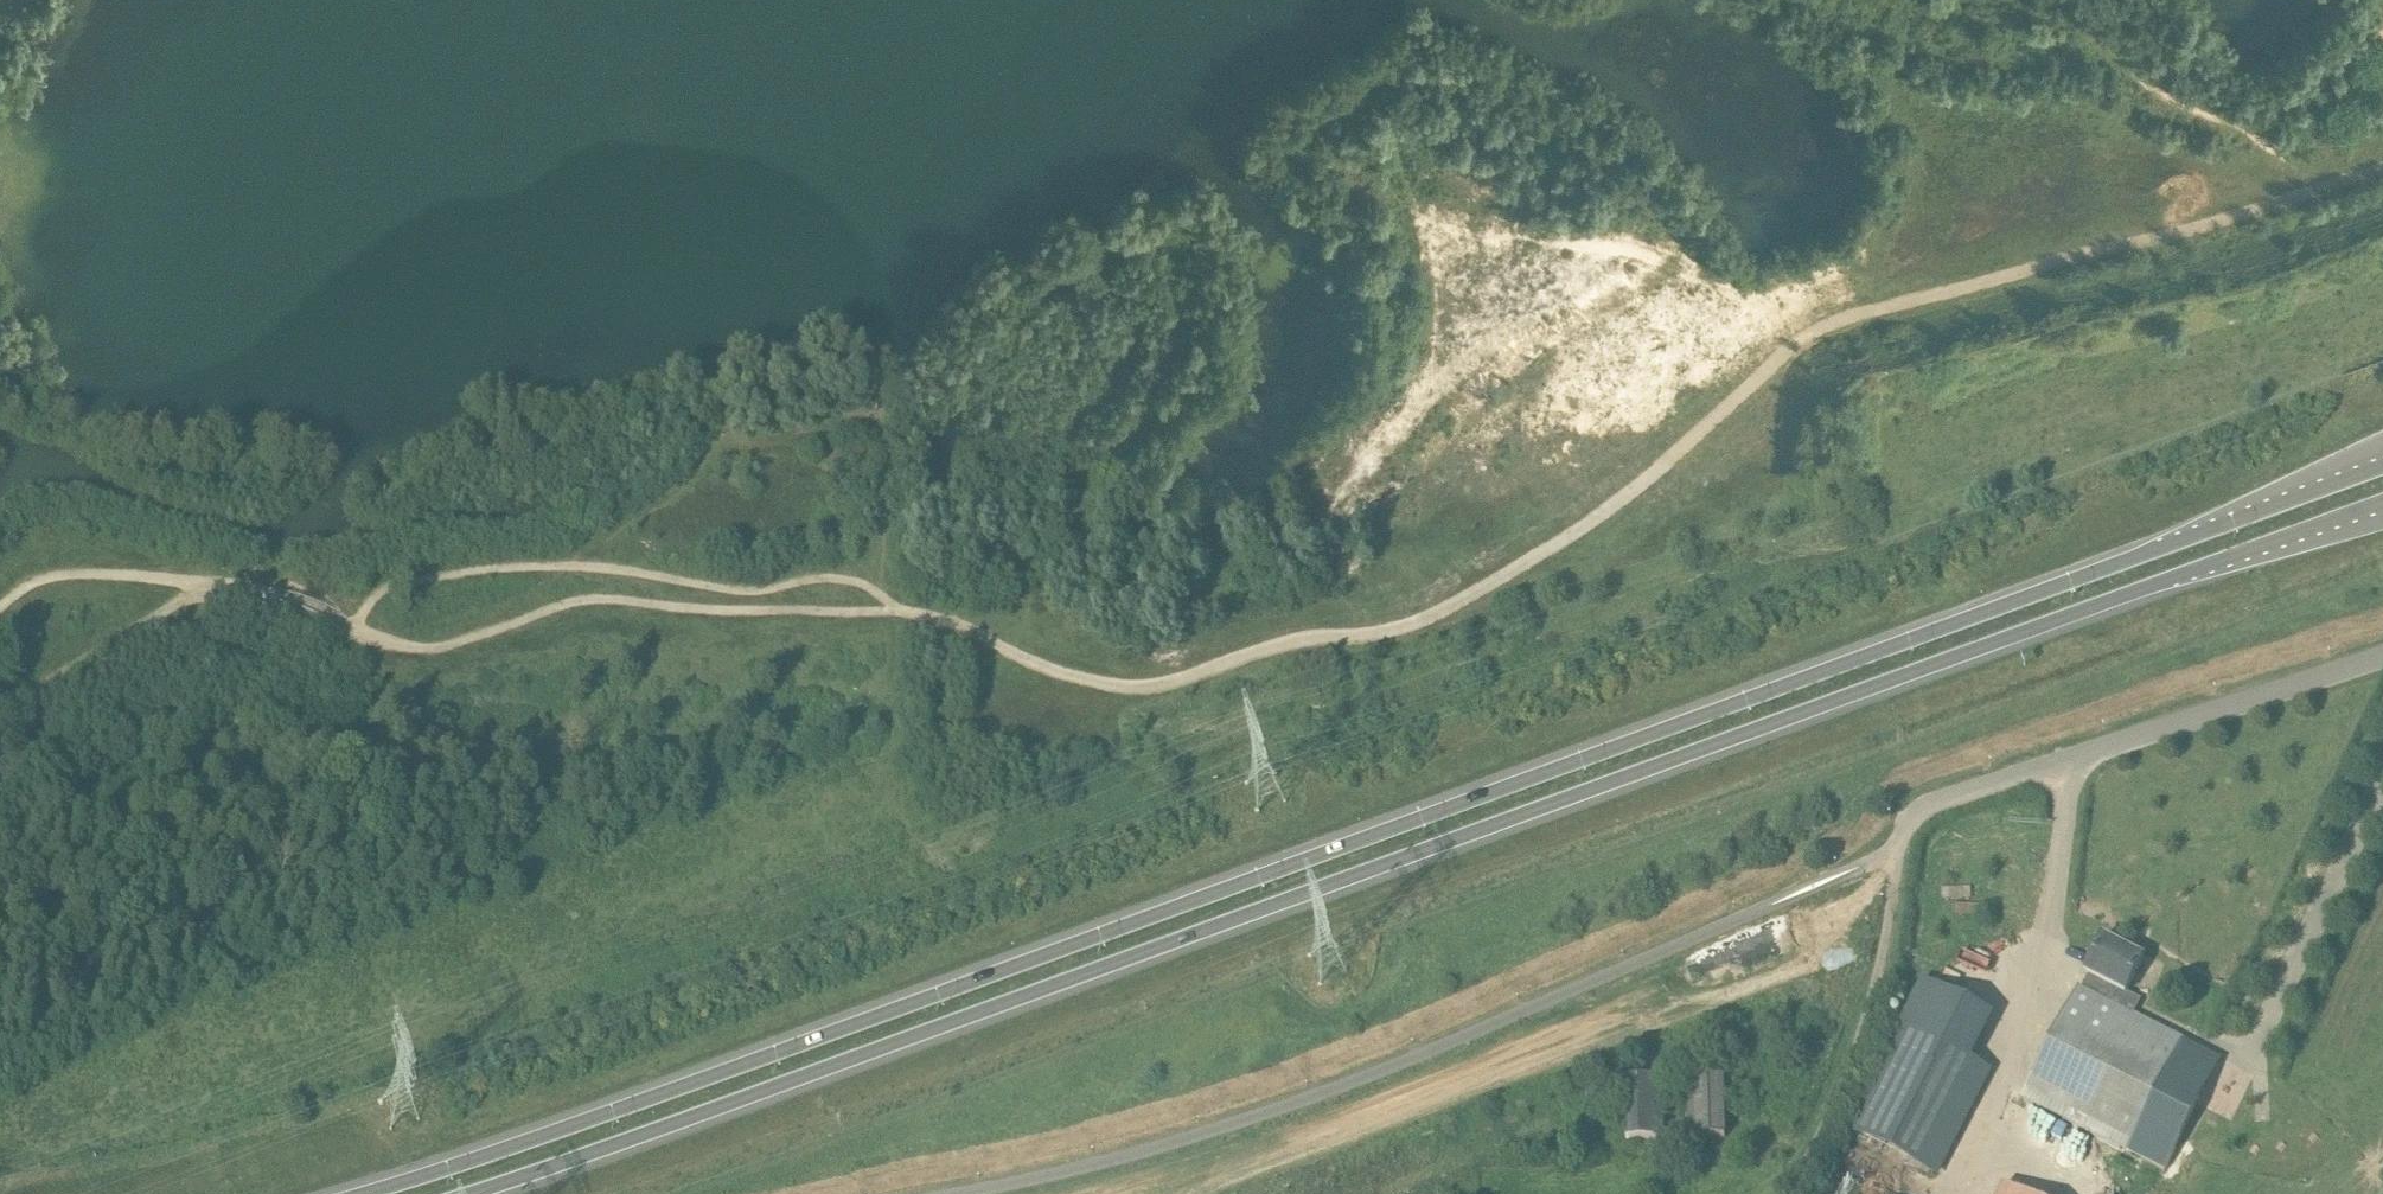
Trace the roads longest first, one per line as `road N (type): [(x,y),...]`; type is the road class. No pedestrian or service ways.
road 1 (primary): [(2382,458),(558,1124),(340,1193)]
road 2 (primary): [(476,1193),(2382,507)]
road 3 (residential): [(2382,655),(1931,804),(1914,815),(1899,848)]

